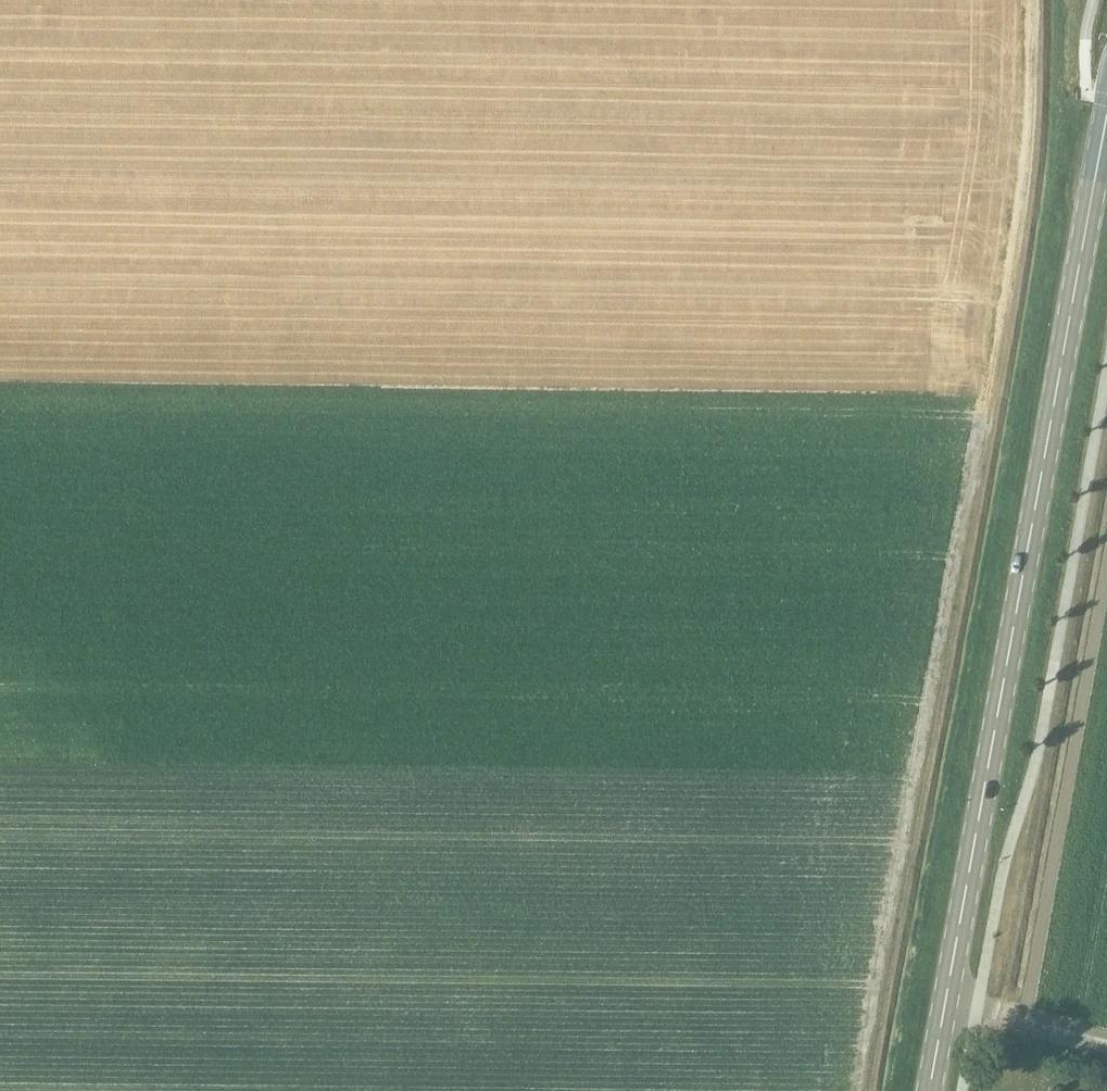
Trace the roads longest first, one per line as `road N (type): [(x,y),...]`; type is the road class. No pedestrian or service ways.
road 1 (secondary): [(929,1090),(1106,115)]

